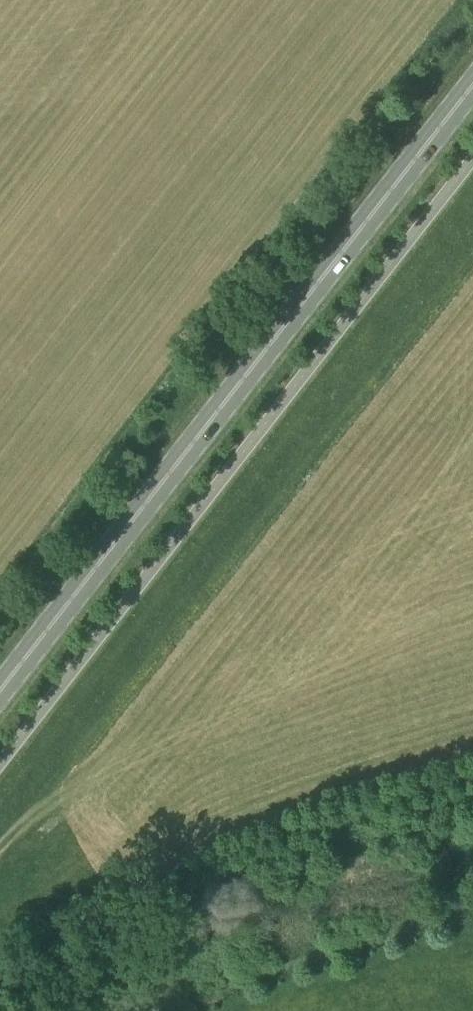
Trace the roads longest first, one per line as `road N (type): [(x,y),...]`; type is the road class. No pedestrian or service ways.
road 1 (primary): [(0,690),(472,85)]

